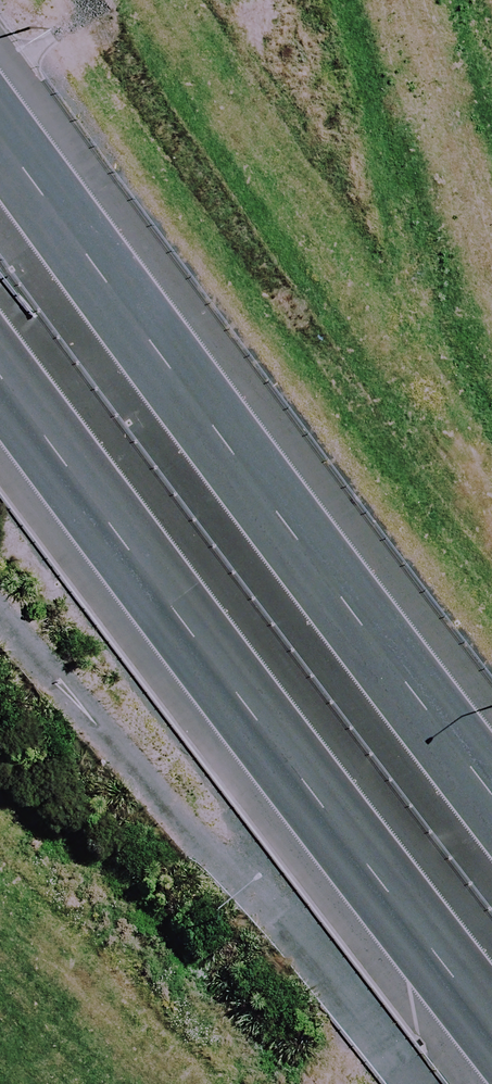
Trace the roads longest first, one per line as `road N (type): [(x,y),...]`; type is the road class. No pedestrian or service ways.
road 1 (motorway): [(0,142),(132,329),(491,798)]
road 2 (motorway): [(491,1032),(0,380)]

